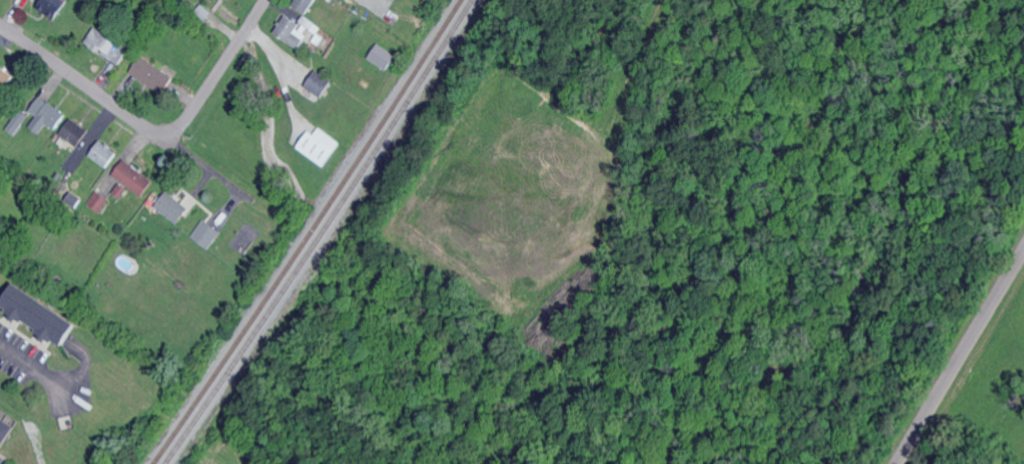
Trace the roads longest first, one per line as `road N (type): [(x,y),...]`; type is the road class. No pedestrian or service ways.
road 1 (residential): [(0,27),(244,197)]
road 2 (residential): [(905,463),(1023,263)]
road 3 (residential): [(170,143),(265,0)]

